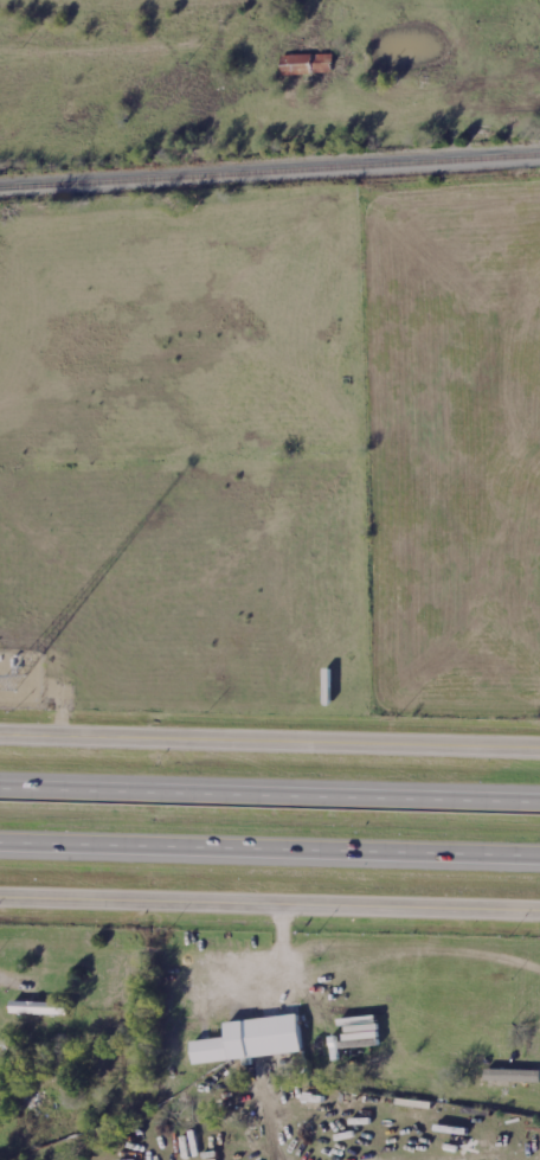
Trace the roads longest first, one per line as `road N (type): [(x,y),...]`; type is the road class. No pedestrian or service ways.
road 1 (tertiary): [(0,900),(539,914)]
road 2 (motorway): [(539,805),(0,791)]
road 3 (tertiary): [(539,750),(0,737)]
road 4 (motorway): [(0,846),(539,858)]

